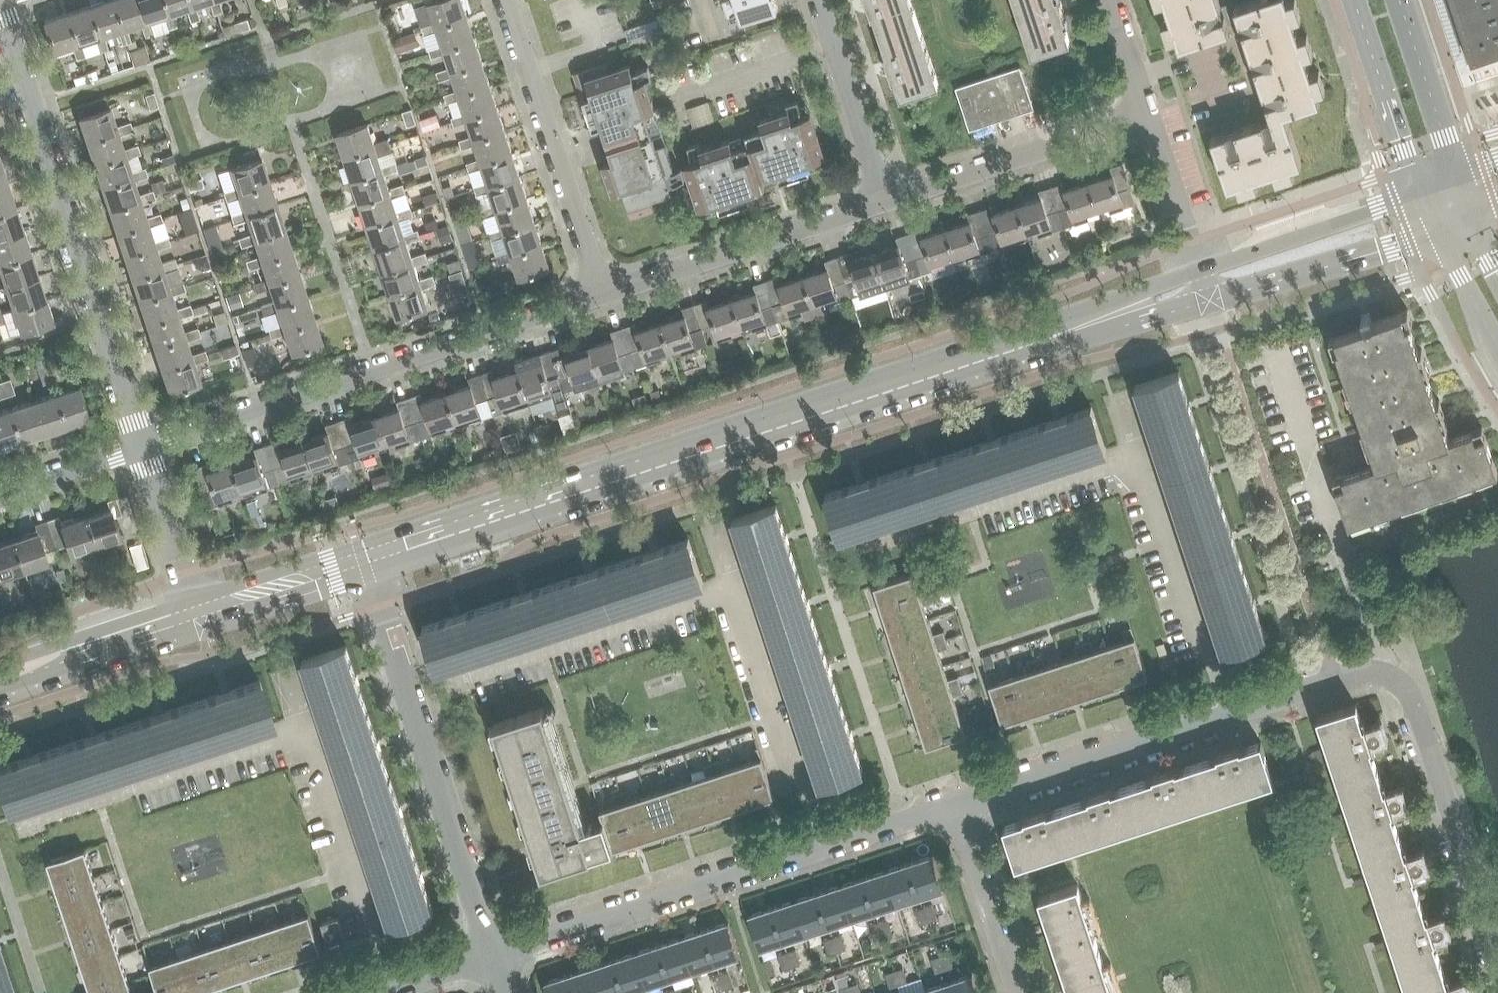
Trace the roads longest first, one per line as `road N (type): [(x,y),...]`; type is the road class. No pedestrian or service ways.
road 1 (secondary): [(1065,334),(364,564)]
road 2 (residential): [(495,952),(959,799)]
road 3 (residential): [(141,448),(605,298)]
road 4 (residential): [(141,448),(0,28)]
road 5 (residential): [(959,799),(1329,675),(1379,667)]
road 6 (residential): [(495,952),(364,564)]
road 7 (residential): [(1497,968),(1406,683),(1379,667)]
road 8 (residential): [(605,298),(507,0)]
road 9 (residential): [(605,298),(887,201)]
road 10 (residential): [(887,201),(1148,115)]
road 11 (secondary): [(1208,302),(1437,232)]
road 12 (secondary): [(1419,192),(1198,270)]
road 13 (residential): [(887,201),(820,0)]
road 14 (secondary): [(1354,0),(1419,192)]
road 15 (residential): [(1019,992),(959,799)]
road 16 (secondary): [(1457,177),(1399,0)]
road 17 (residential): [(199,617),(141,448)]
road 18 (secondary): [(364,564),(199,617)]
road 19 (residential): [(1198,270),(1148,115)]
road 20 (residential): [(0,493),(141,448)]
road 21 (secondary): [(1198,270),(1065,334)]
road 22 (secondary): [(1065,334),(1208,302)]
road 23 (secondary): [(0,688),(124,641)]
road 24 (tertiary): [(1437,232),(1497,346)]
road 25 (residential): [(373,992),(495,952)]
road 26 (secondary): [(124,641),(56,645),(0,664)]
road 27 (residential): [(1148,115),(1110,0)]

